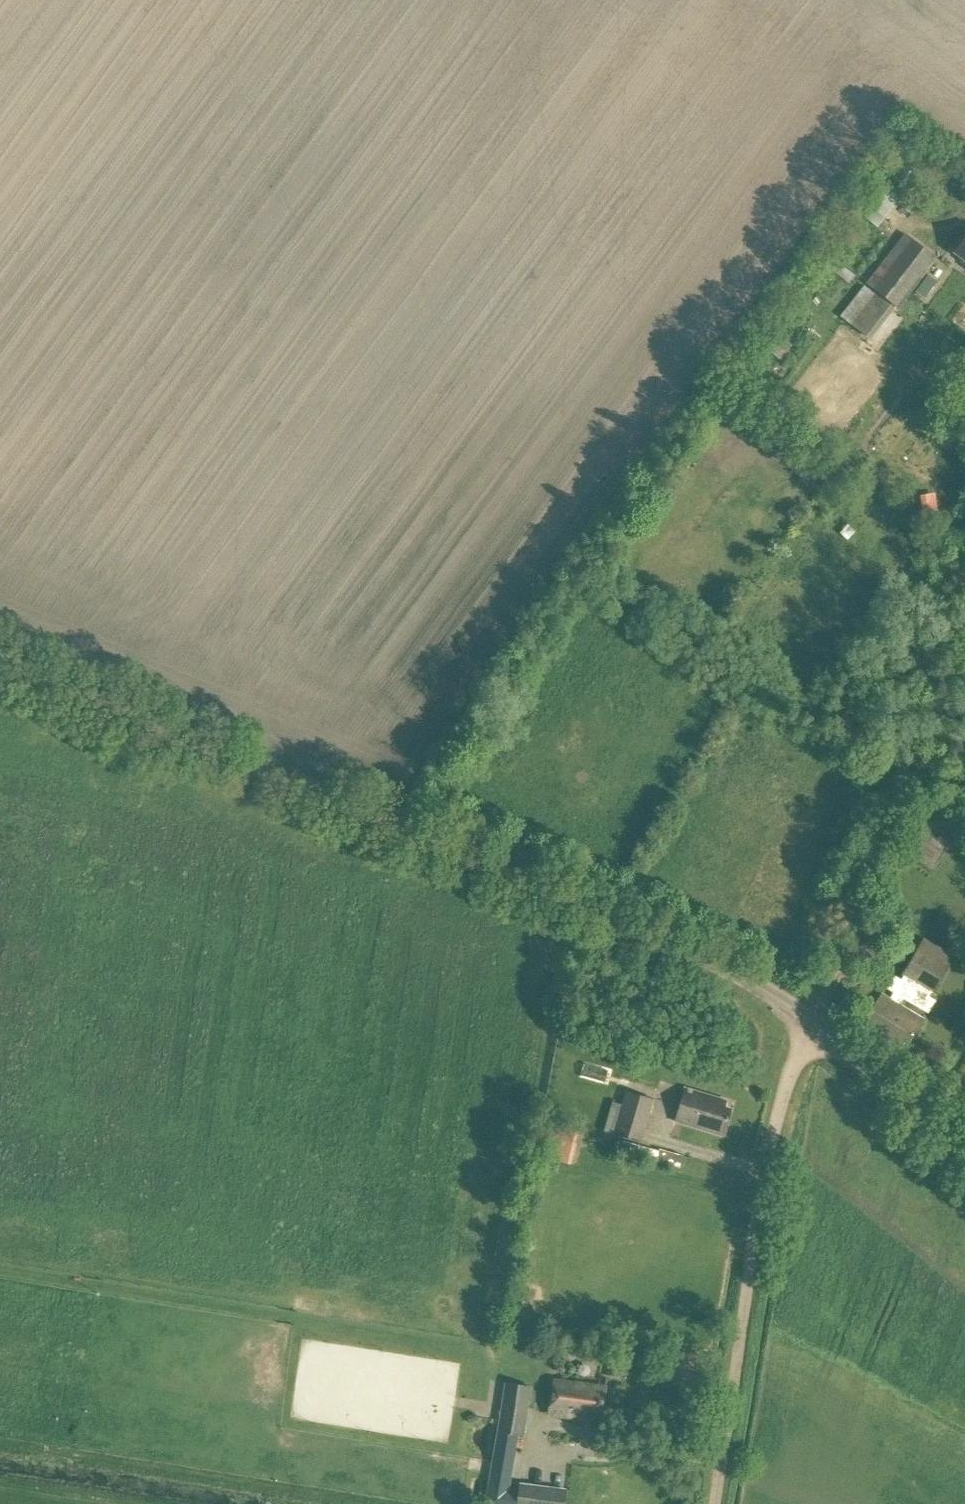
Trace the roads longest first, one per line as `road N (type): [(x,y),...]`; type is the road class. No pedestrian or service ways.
road 1 (unclassified): [(964,1148),(765,990),(0,661)]
road 2 (track): [(716,1503),(783,1093),(817,1024)]
road 3 (track): [(0,1446),(368,1503)]

